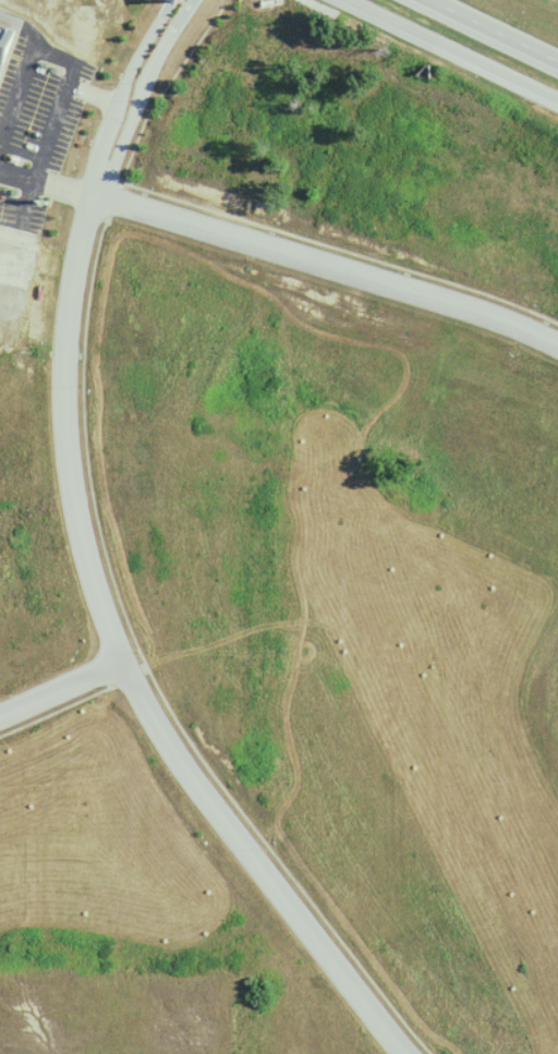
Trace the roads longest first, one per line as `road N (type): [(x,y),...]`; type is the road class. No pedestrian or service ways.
road 1 (residential): [(414,1053),(186,760),(132,668),(95,571),(72,468),(77,296),(102,198),(145,94),(198,0)]
road 2 (residential): [(102,198),(472,310),(557,347)]
road 3 (secondary): [(331,0),(557,105)]
road 4 (residential): [(0,721),(128,658)]
road 5 (motorway): [(442,0),(557,56)]

